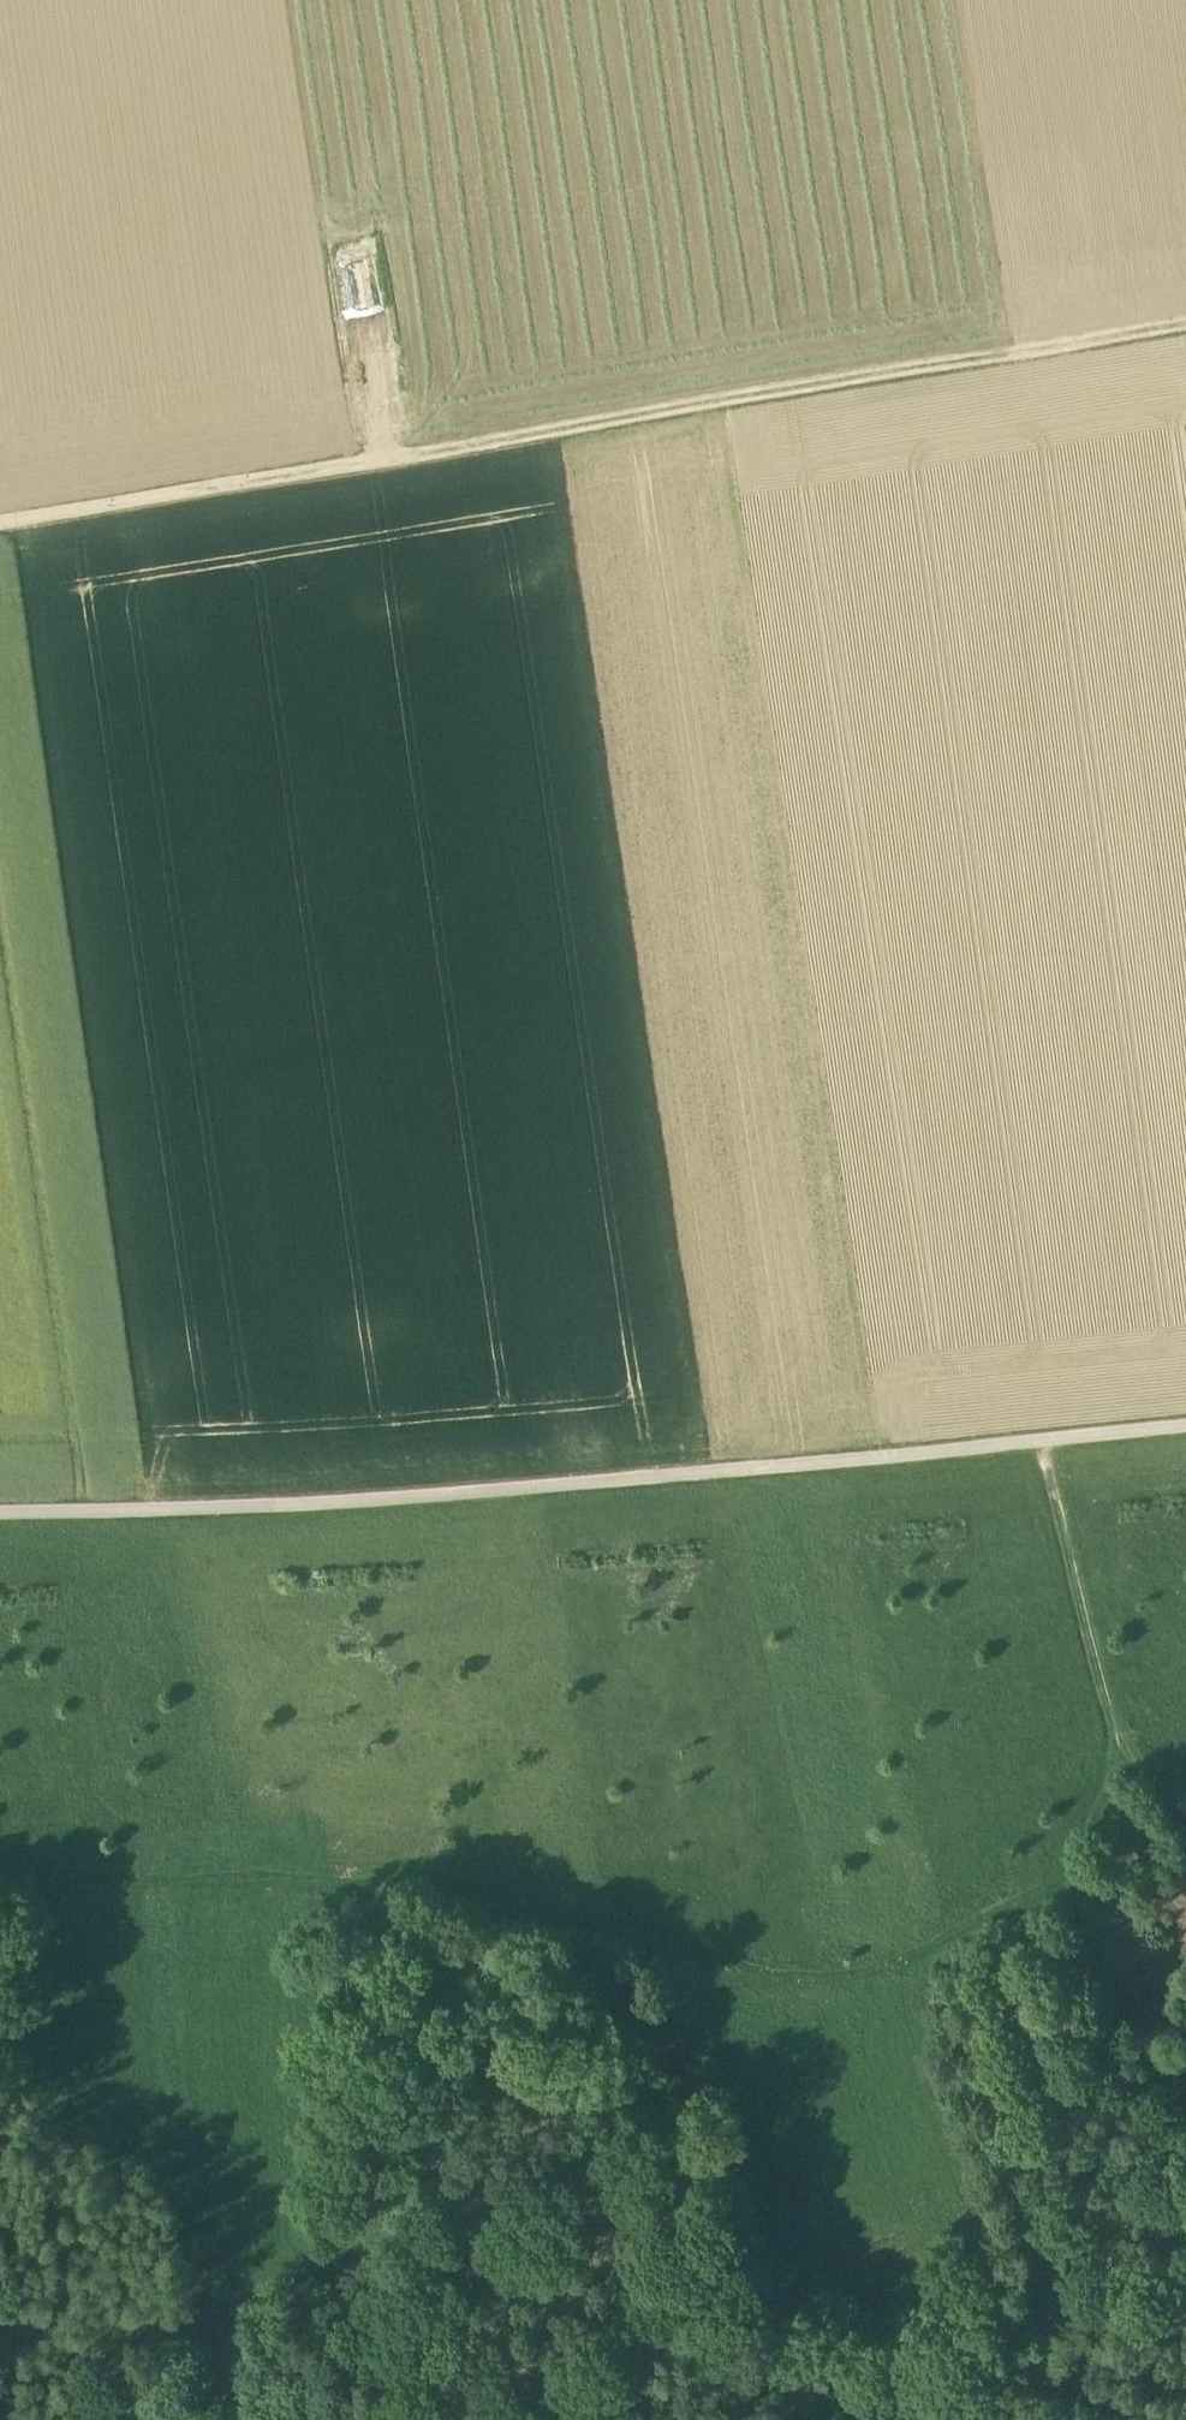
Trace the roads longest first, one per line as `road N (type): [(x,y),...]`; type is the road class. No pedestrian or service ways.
road 1 (track): [(0,519),(1185,323)]
road 2 (unclassified): [(0,1514),(267,1507),(1185,1427)]
road 3 (track): [(1185,1844),(1116,1758),(1042,1443)]

